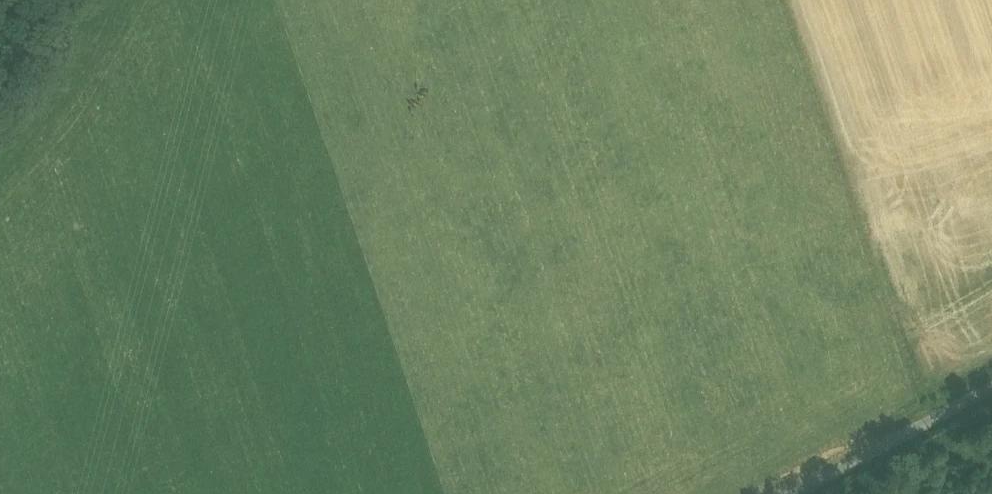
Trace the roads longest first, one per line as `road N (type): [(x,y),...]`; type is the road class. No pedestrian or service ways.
road 1 (unclassified): [(792,493),(991,387)]

